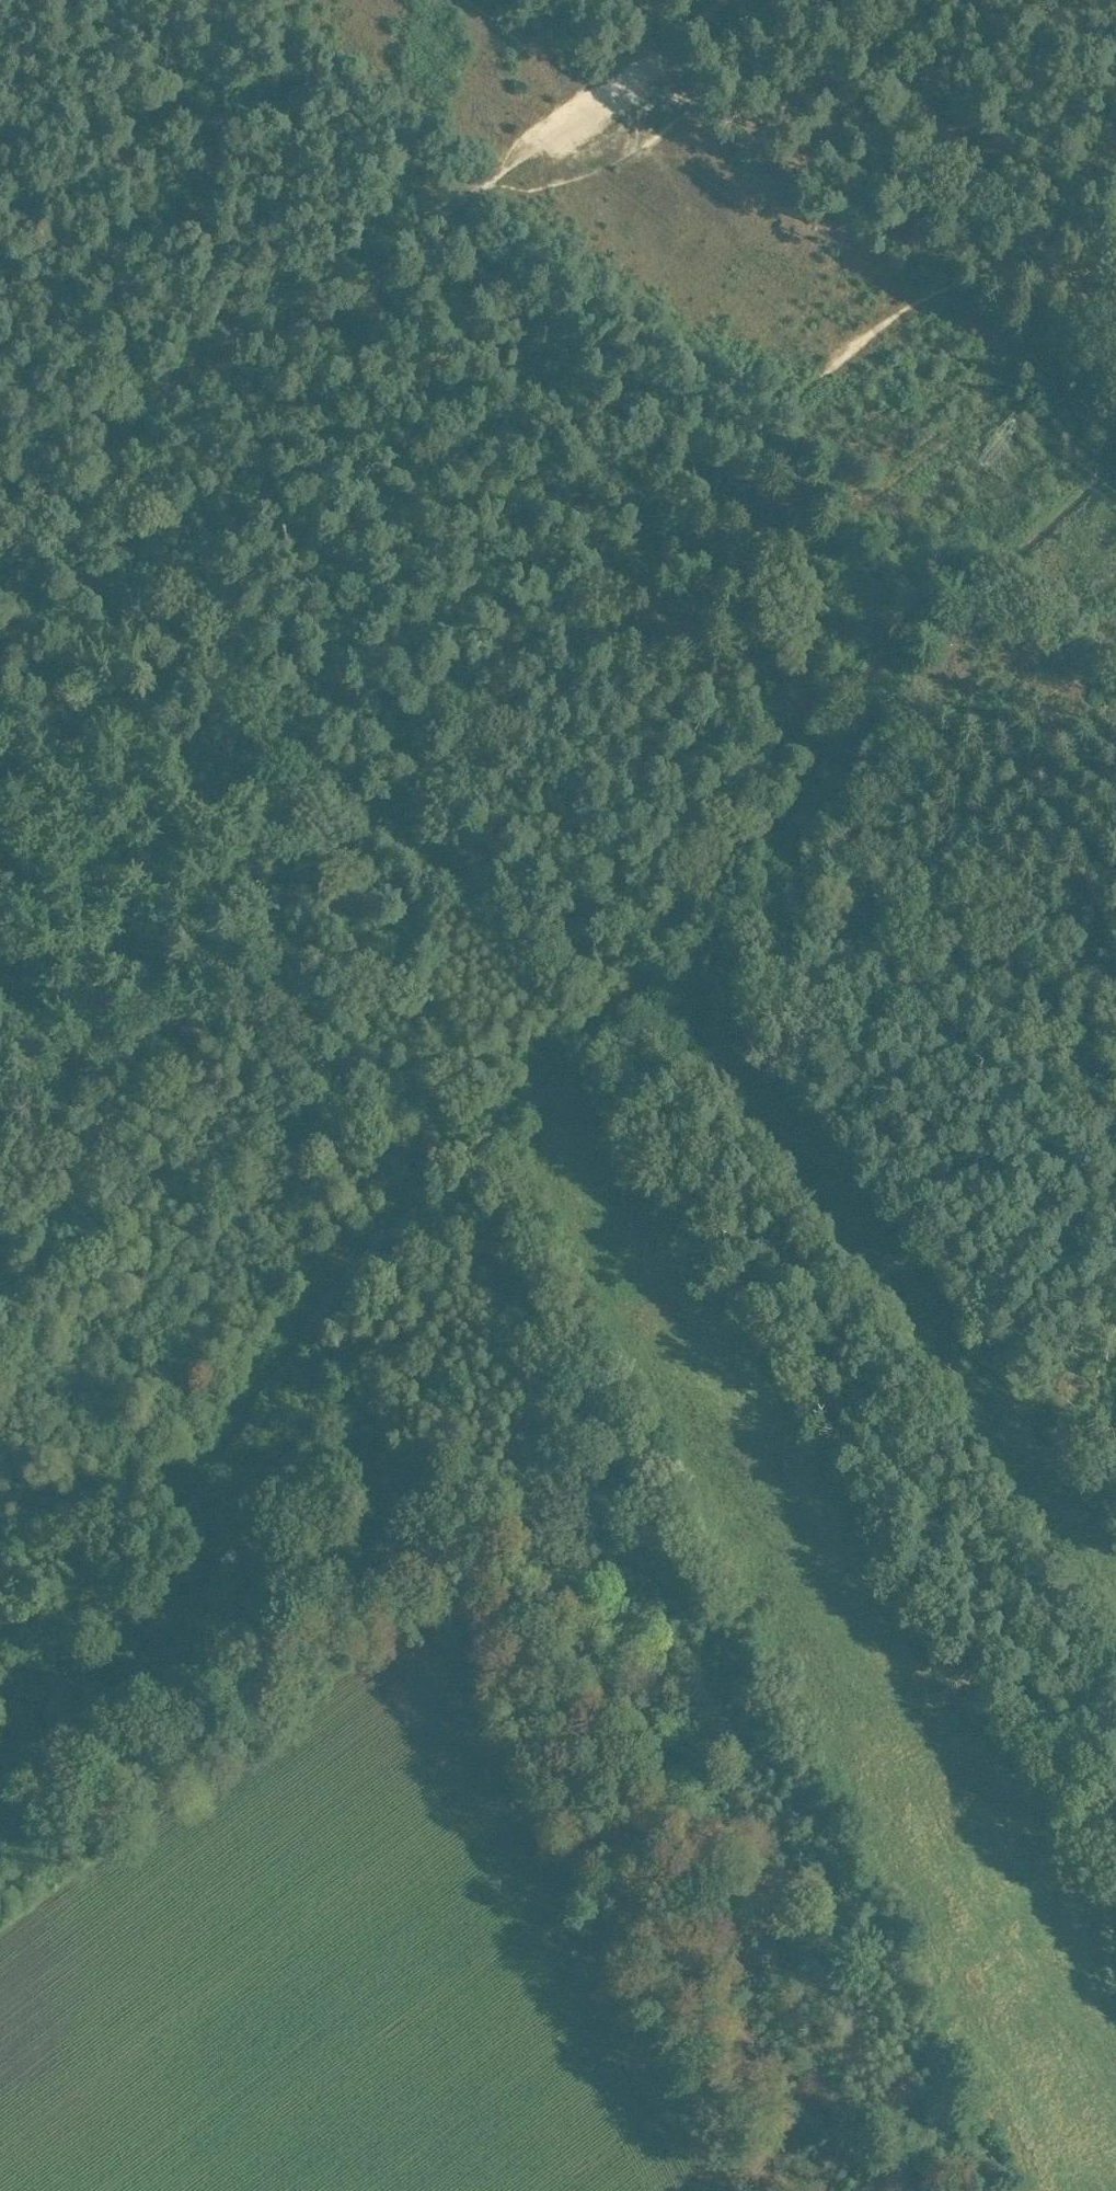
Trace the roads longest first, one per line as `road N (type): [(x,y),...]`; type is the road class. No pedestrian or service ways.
road 1 (track): [(992,2190),(246,738)]
road 2 (track): [(0,542),(741,0)]
road 3 (track): [(1115,337),(804,0)]

